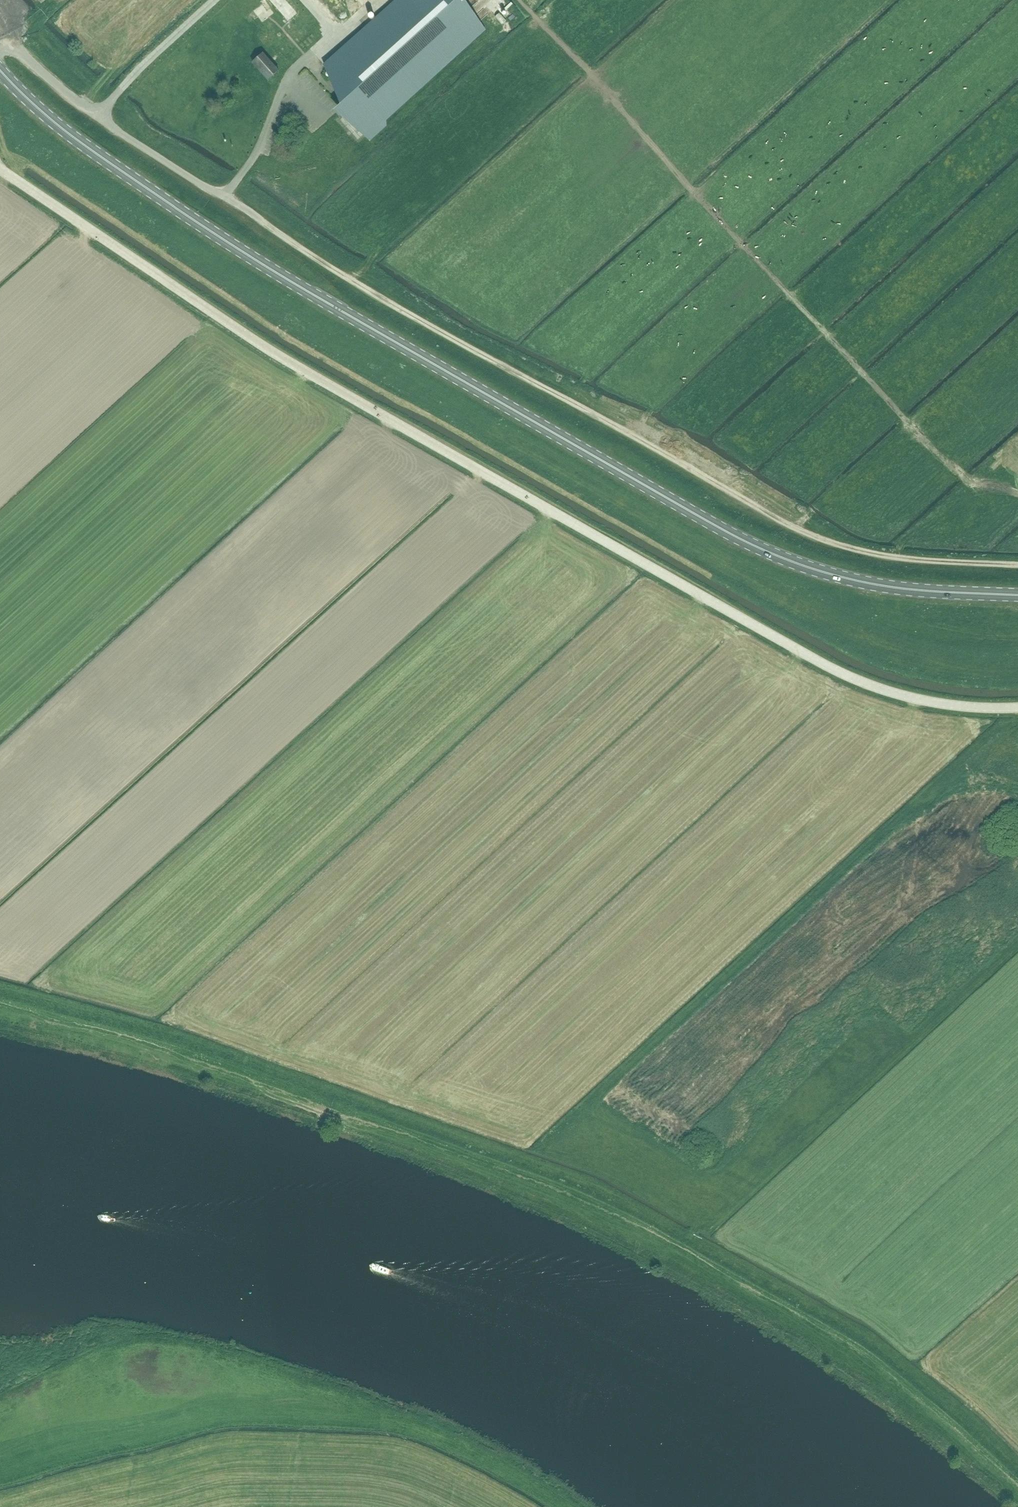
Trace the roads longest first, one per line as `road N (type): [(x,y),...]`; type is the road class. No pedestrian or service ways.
road 1 (primary): [(1017,595),(867,583),(751,545),(242,253),(91,151),(0,71)]
road 2 (unclassified): [(1017,708),(930,702),(840,674),(295,366),(0,170)]
road 3 (track): [(1017,564),(880,555),(805,531),(365,288),(261,221)]
road 4 (unclassified): [(0,47),(261,221)]

